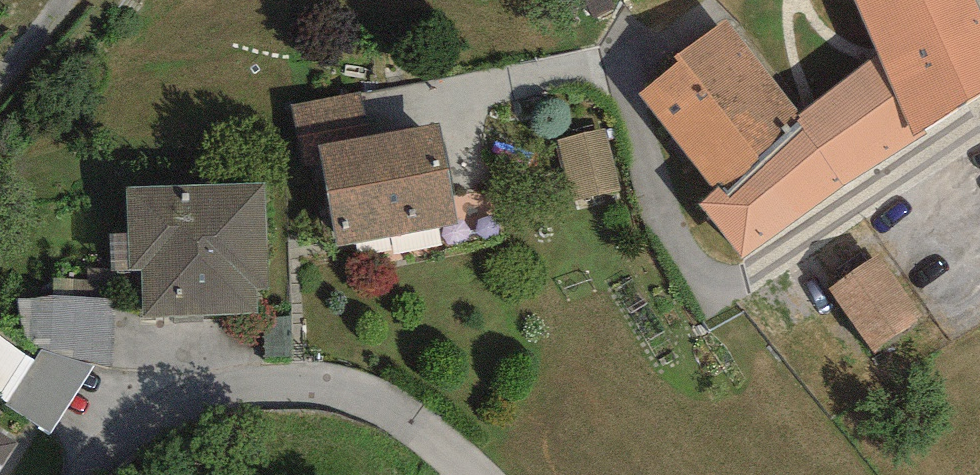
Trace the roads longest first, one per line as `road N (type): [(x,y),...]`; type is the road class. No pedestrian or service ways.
road 1 (residential): [(464,474),(364,393),(269,379),(182,391),(151,406),(116,429),(78,474)]

